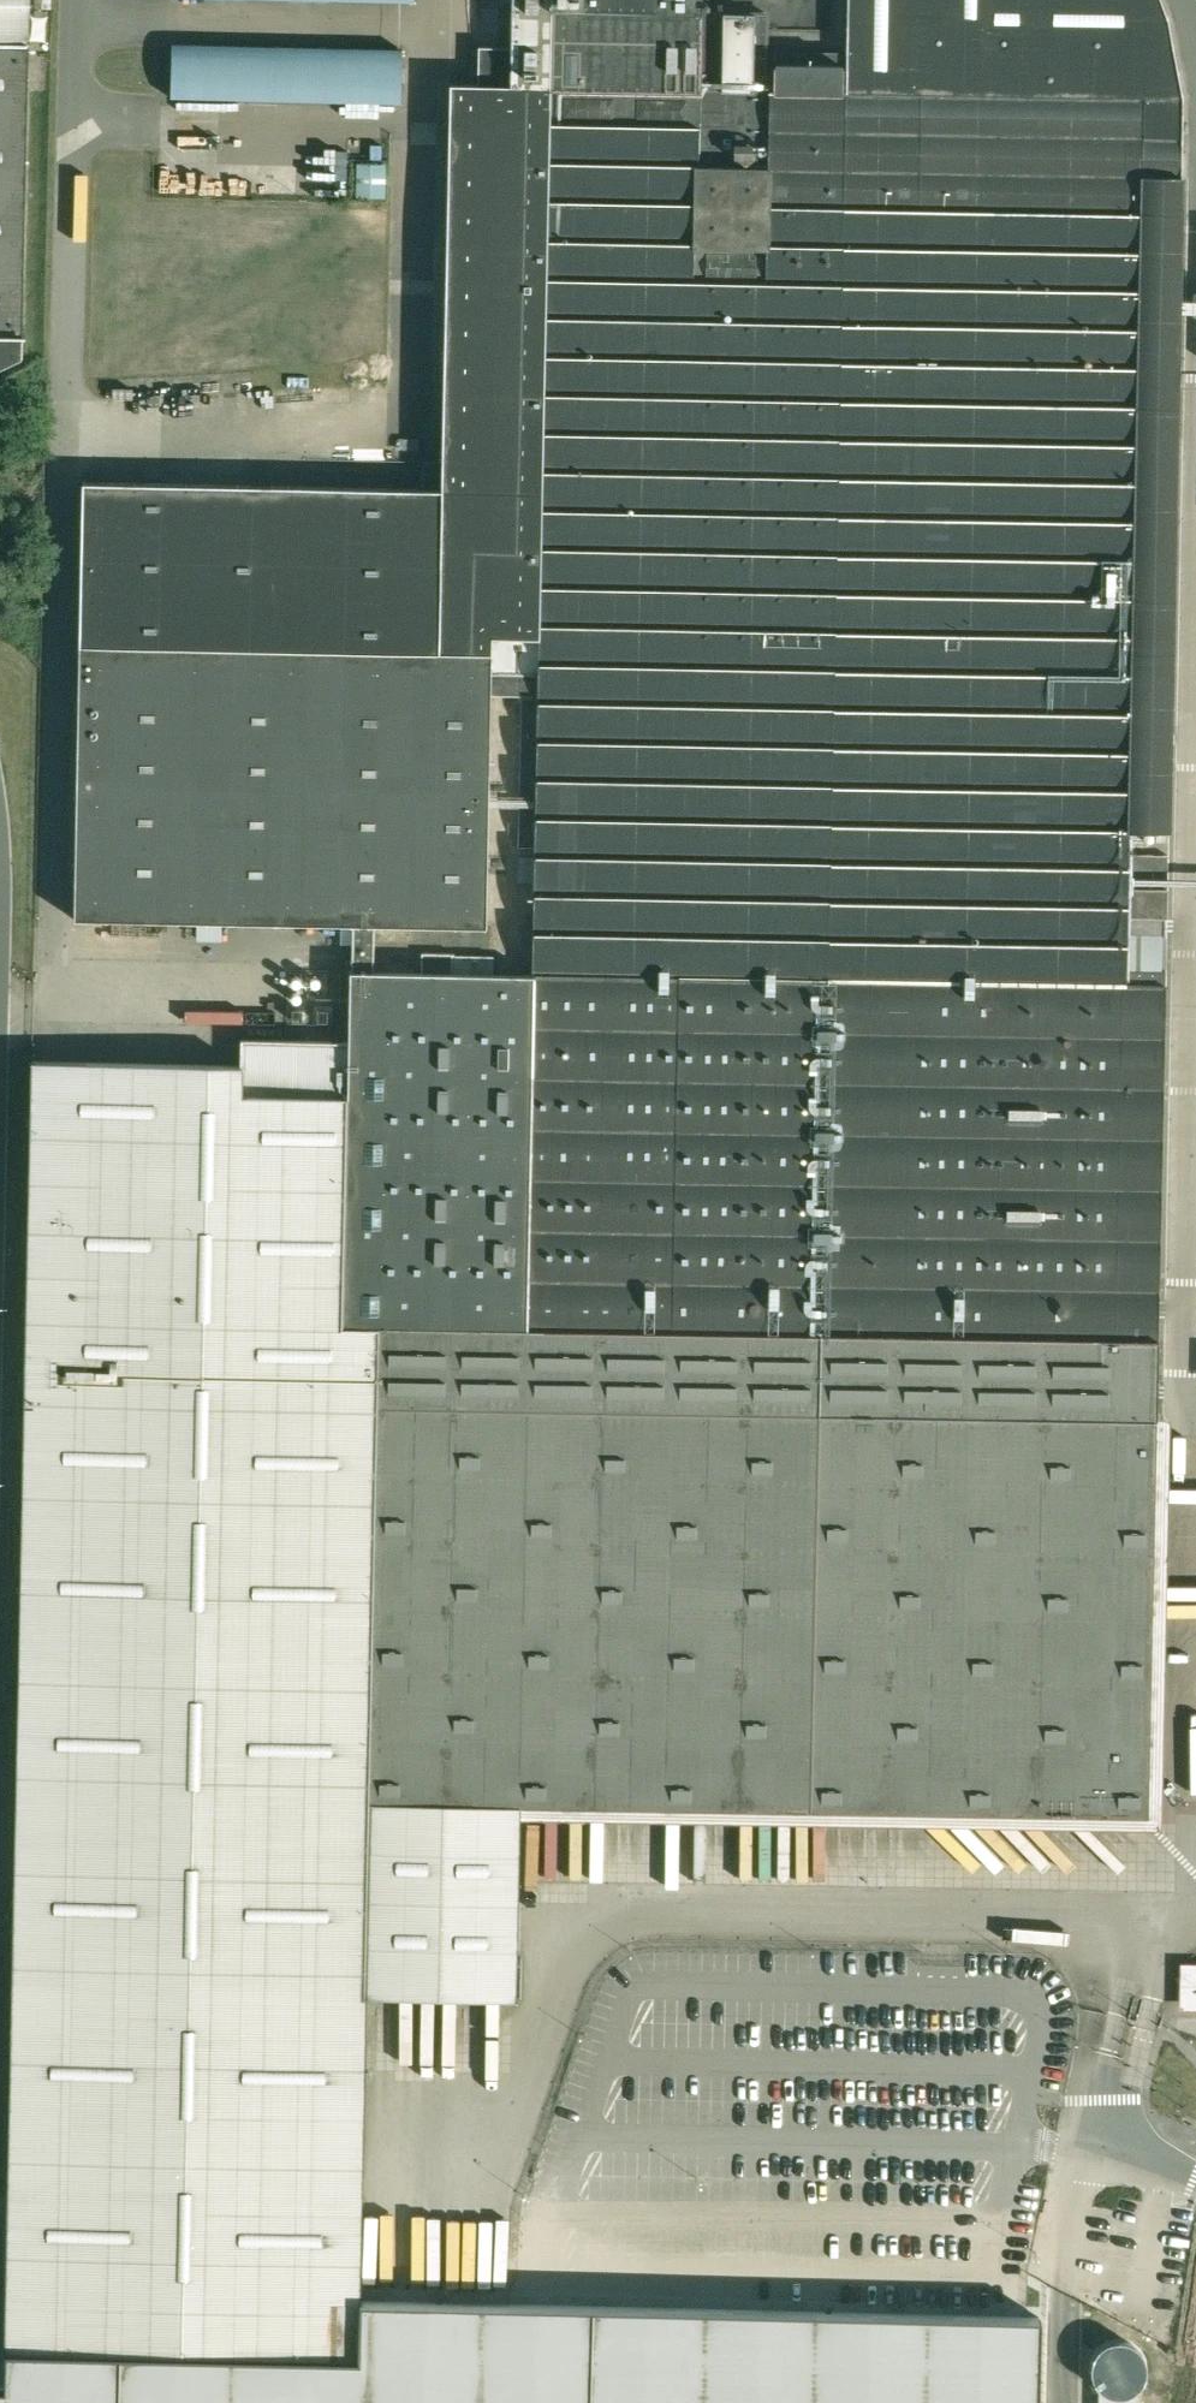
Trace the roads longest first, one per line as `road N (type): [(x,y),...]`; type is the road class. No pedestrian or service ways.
road 1 (unclassified): [(1195,2184),(1081,2140)]

